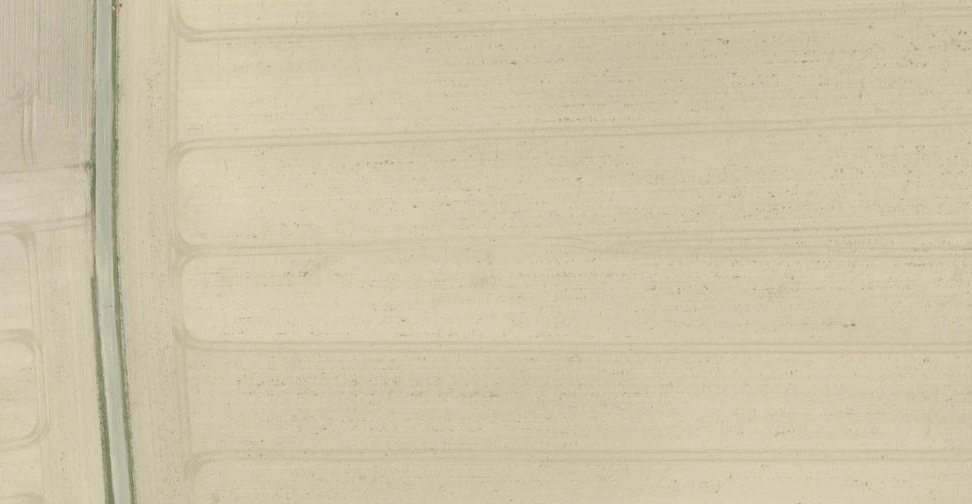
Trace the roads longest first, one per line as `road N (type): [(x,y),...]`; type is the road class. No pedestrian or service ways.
road 1 (unclassified): [(124,503),(106,236),(104,0)]

